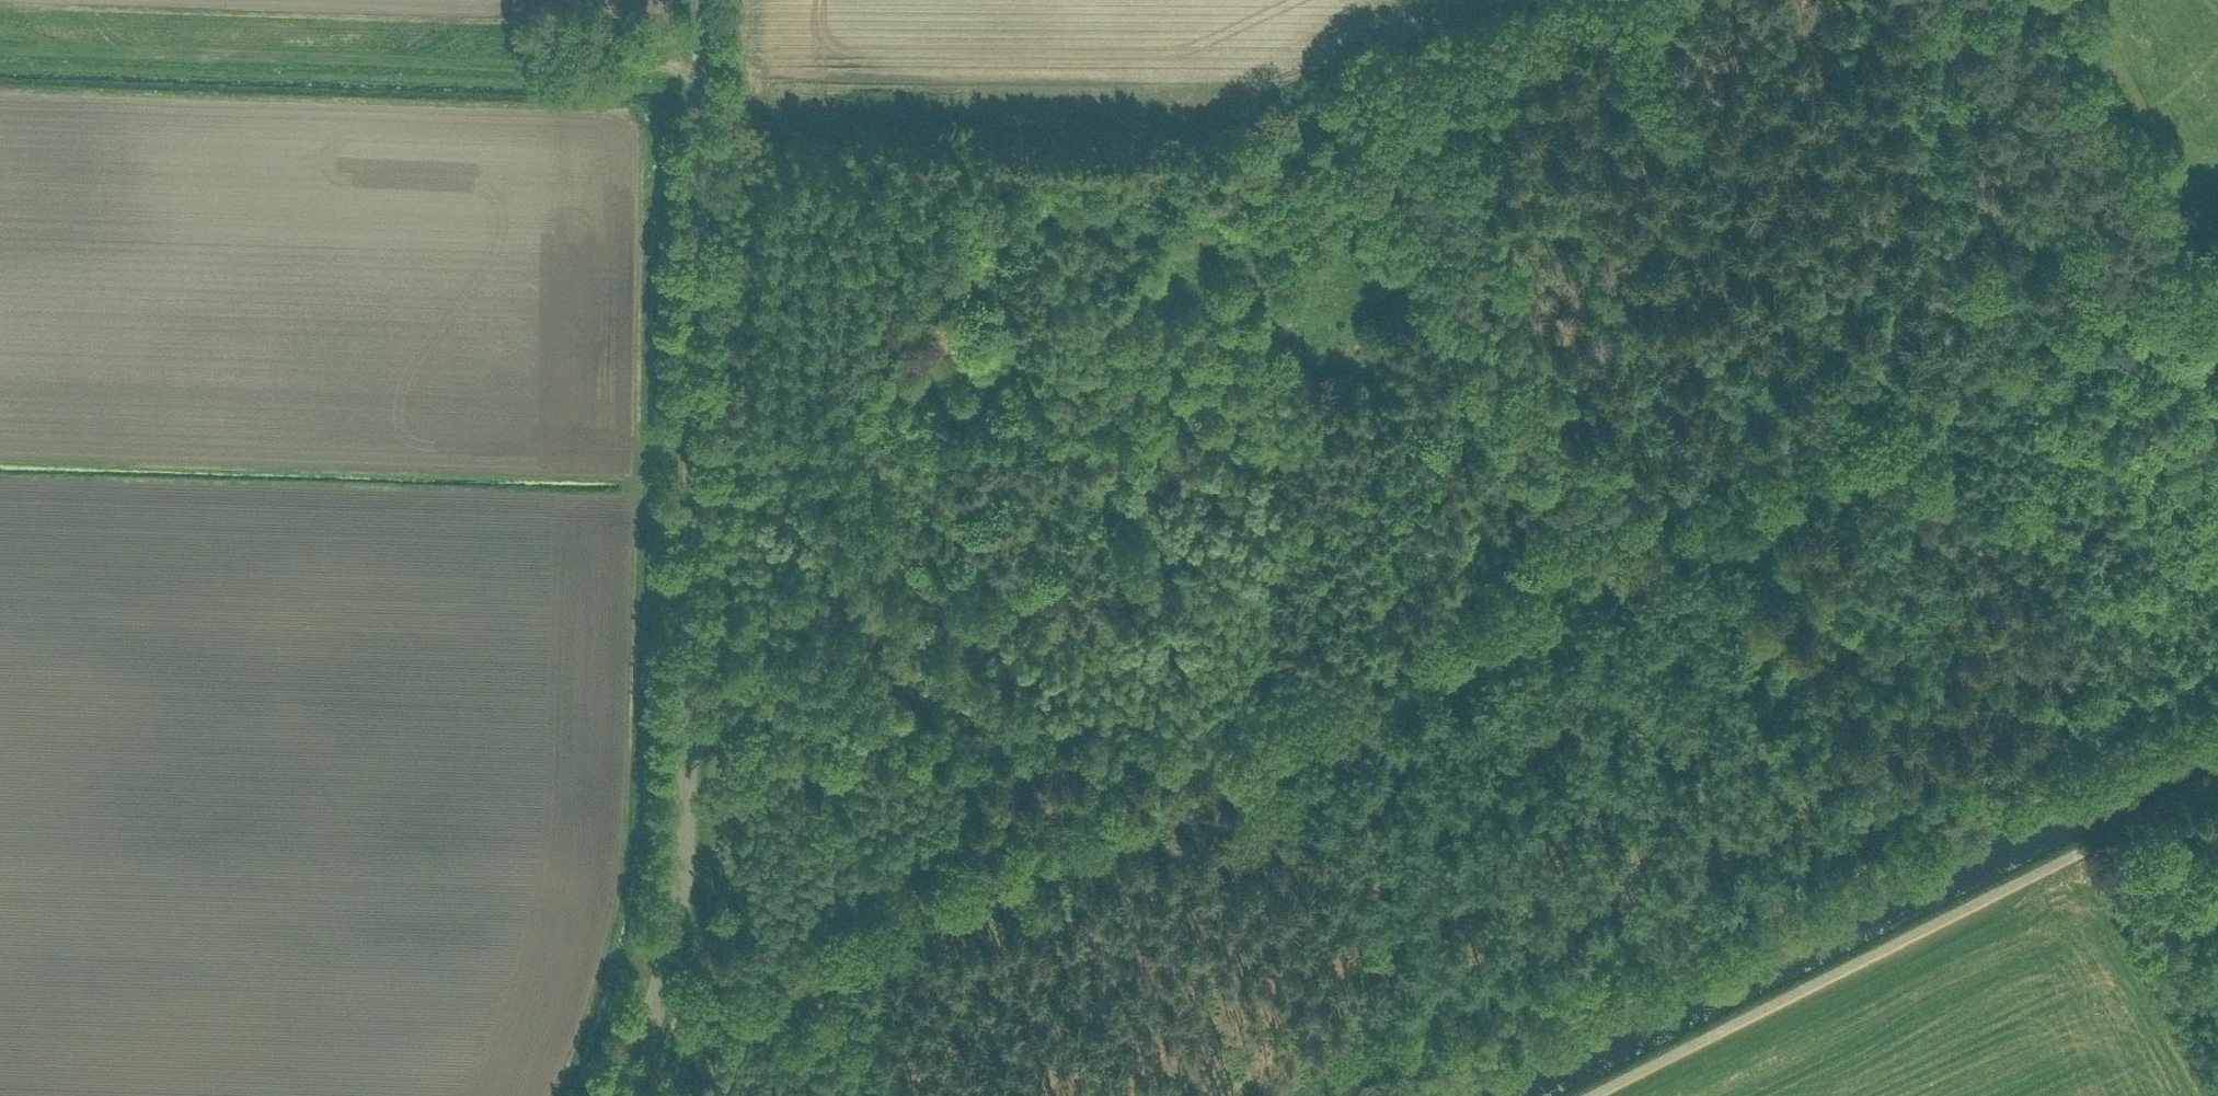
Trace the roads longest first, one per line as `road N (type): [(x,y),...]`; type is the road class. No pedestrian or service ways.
road 1 (unclassified): [(626,1095),(665,988),(684,879),(706,0)]
road 2 (track): [(0,50),(704,68)]
road 3 (unclassified): [(1590,1095),(2217,786)]

